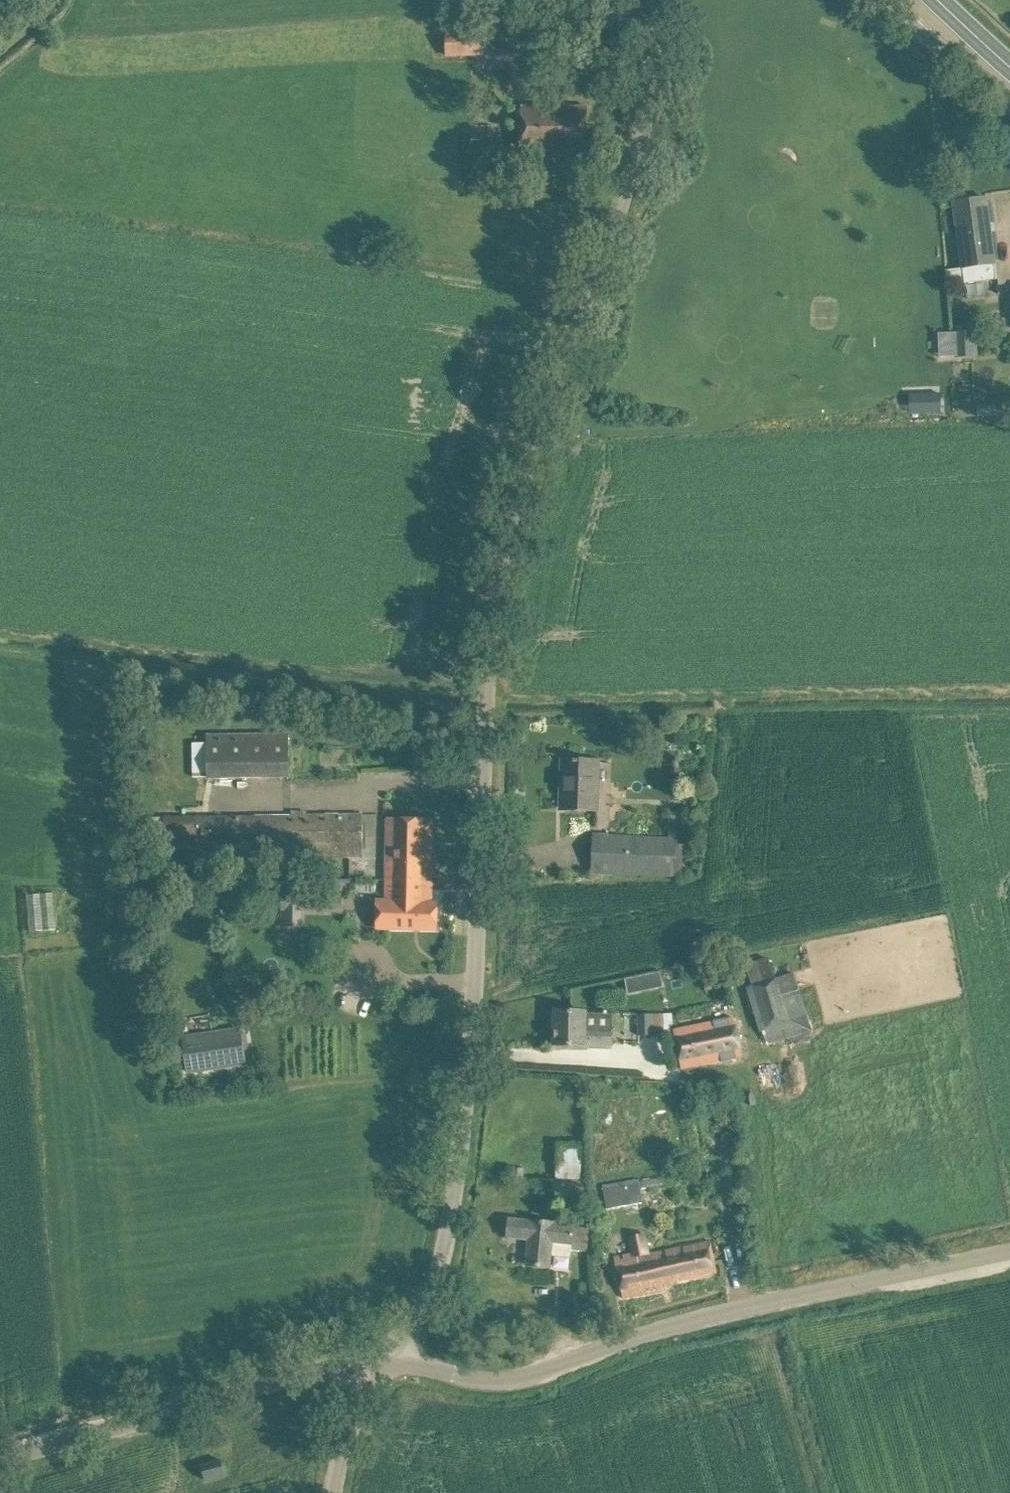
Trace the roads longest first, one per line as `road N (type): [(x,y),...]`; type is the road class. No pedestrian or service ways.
road 1 (unclassified): [(389,1352),(437,1272),(452,1201),(490,634),(509,526),(636,159),(655,0)]
road 2 (unclassified): [(389,1352),(453,1375),(504,1382),(654,1330),(1009,1250)]
road 3 (unclassified): [(0,1460),(389,1352)]
road 4 (unclassified): [(334,1492),(361,1400),(389,1352)]

